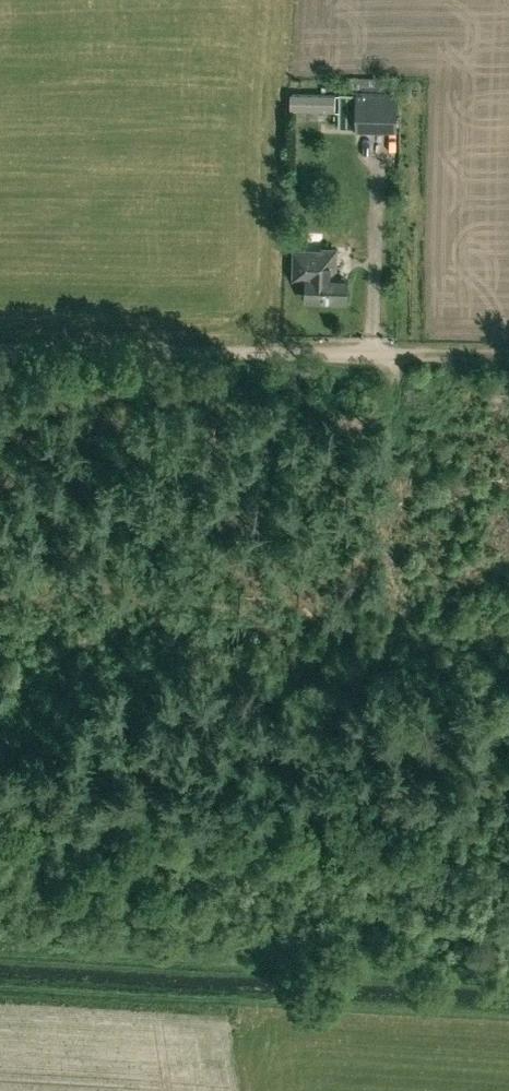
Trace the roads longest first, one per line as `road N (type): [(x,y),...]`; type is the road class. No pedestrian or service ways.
road 1 (track): [(0,355),(508,362)]

